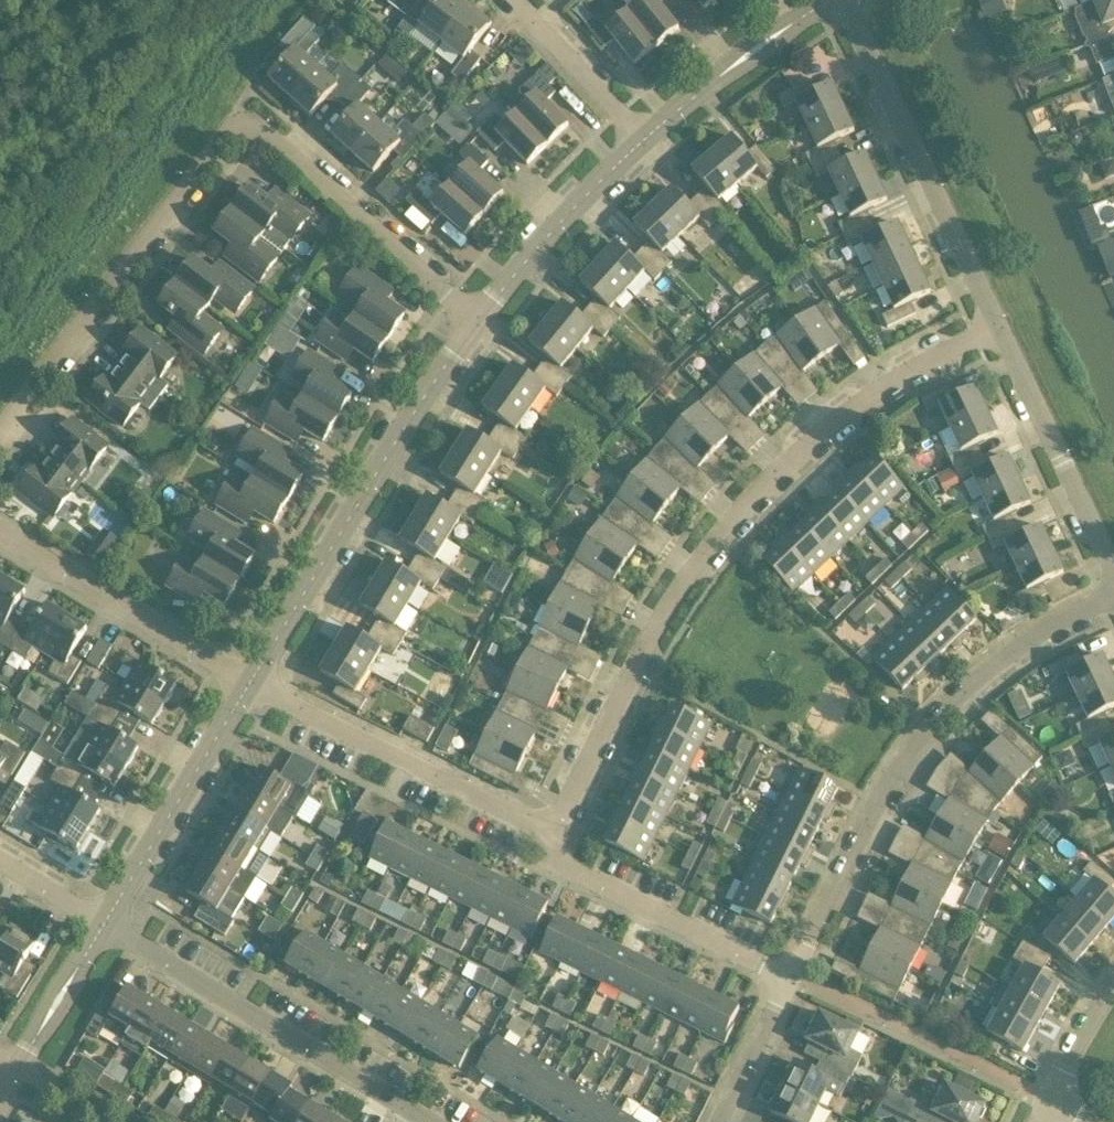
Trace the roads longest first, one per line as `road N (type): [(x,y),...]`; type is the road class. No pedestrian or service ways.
road 1 (residential): [(0,425),(234,124),(256,116),(479,312)]
road 2 (residential): [(543,834),(648,627),(732,513),(858,399),(988,324)]
road 3 (residential): [(1111,584),(964,683),(927,723),(862,821),(789,977)]
road 4 (residential): [(253,677),(479,312)]
road 5 (residential): [(428,1121),(106,925)]
road 6 (residential): [(988,324),(842,0)]
road 7 (residential): [(543,834),(253,677)]
road 8 (residential): [(789,977),(550,868),(540,854),(543,834)]
road 9 (residential): [(253,677),(0,536)]
road 10 (residential): [(106,925),(253,677)]
road 11 (residential): [(1111,584),(988,324)]
road 12 (residential): [(479,312),(565,210),(647,133)]
road 13 (residential): [(647,133),(830,0)]
road 14 (residential): [(647,133),(512,0)]
road 15 (residential): [(14,1070),(106,925)]
road 16 (residential): [(789,977),(719,1121)]
road 17 (residential): [(1048,1105),(1113,985)]
road 18 (residential): [(106,925),(0,863)]

